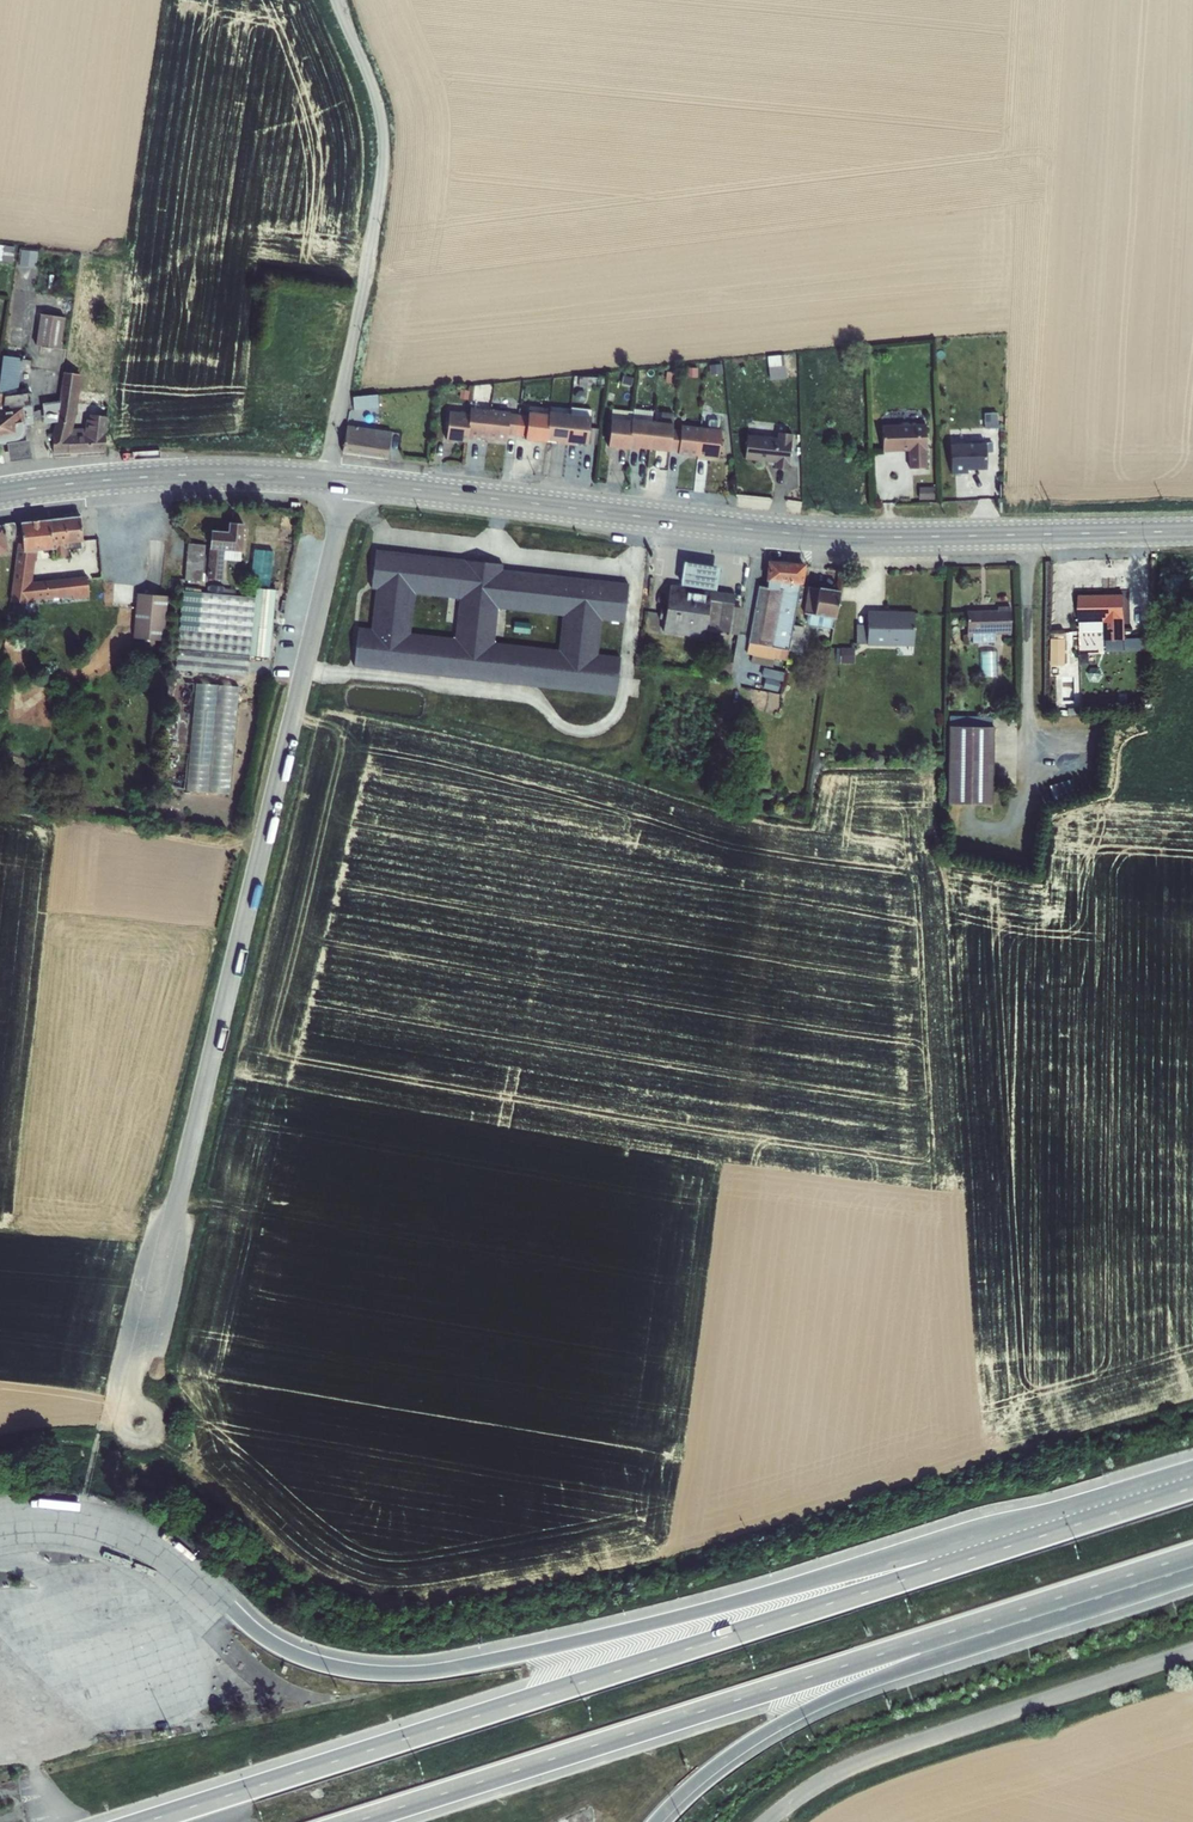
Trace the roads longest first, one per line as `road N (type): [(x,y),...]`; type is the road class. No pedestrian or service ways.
road 1 (unclassified): [(345,483),(129,1419)]
road 2 (motorway): [(1039,1531),(143,1821)]
road 3 (primary): [(1192,531),(809,535),(345,483)]
road 4 (motorway): [(1039,1531),(914,1552),(535,1653),(408,1673)]
road 5 (motorway): [(357,1821),(973,1626)]
road 6 (residential): [(336,0),(380,114),(382,181),(328,481)]
road 7 (motorway): [(659,1814),(782,1722),(973,1626)]
road 8 (primary): [(328,481),(186,475),(0,493)]
road 9 (motorway): [(973,1626),(1192,1556)]
road 10 (motorway): [(1192,1483),(1039,1531)]

